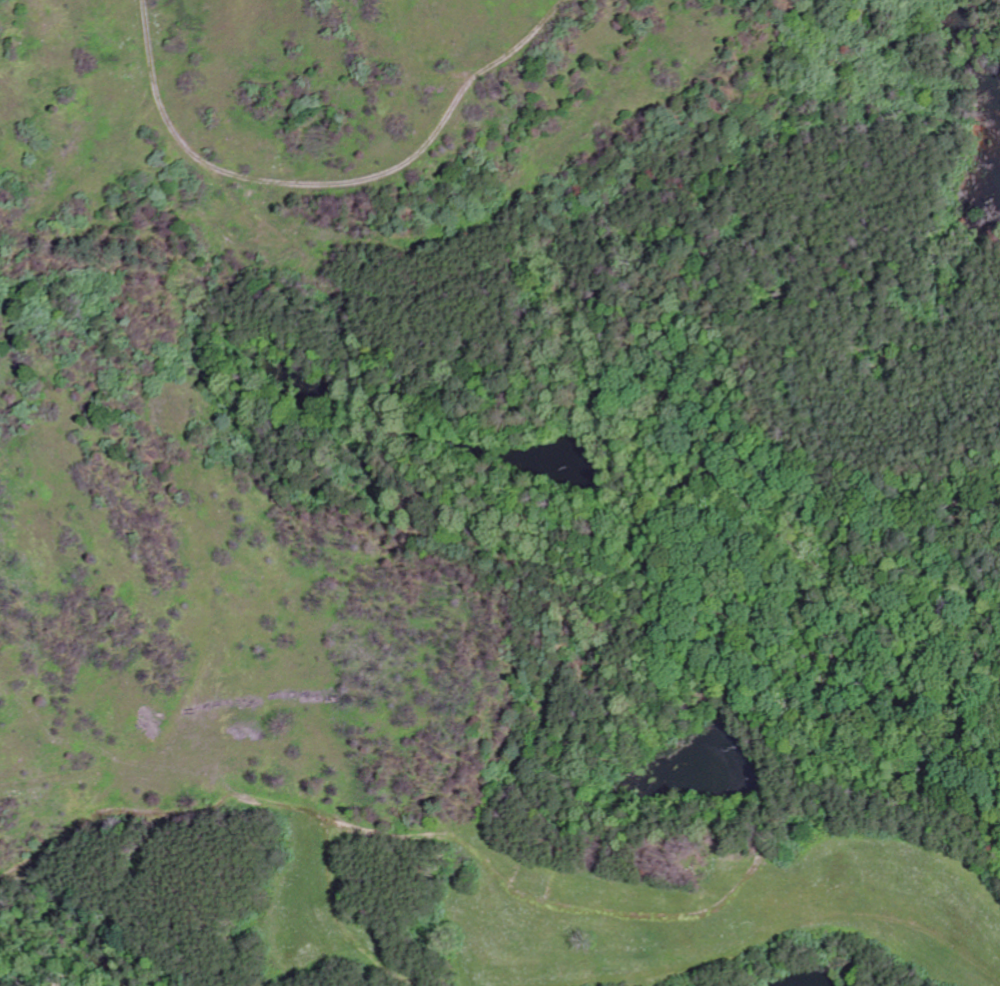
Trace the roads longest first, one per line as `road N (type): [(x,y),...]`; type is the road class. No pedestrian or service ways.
road 1 (track): [(140,0),(161,112),(195,162),(228,178),(287,187),(364,184),(405,169),(440,138),(473,89),(536,45),(580,0)]

